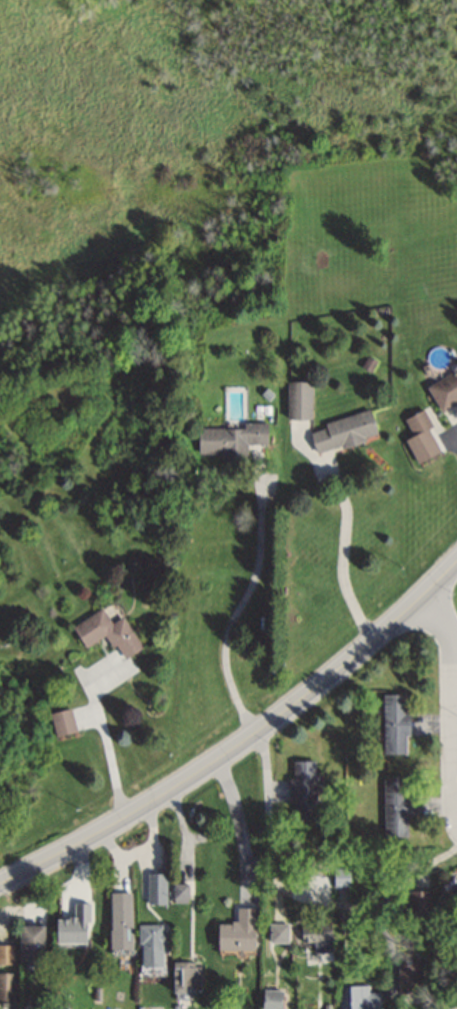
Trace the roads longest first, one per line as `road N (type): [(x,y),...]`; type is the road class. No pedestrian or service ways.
road 1 (secondary): [(0,882),(172,788),(270,722),(456,559)]
road 2 (residential): [(425,591),(452,641),(456,820)]
road 3 (residential): [(383,630),(420,821),(456,820)]

